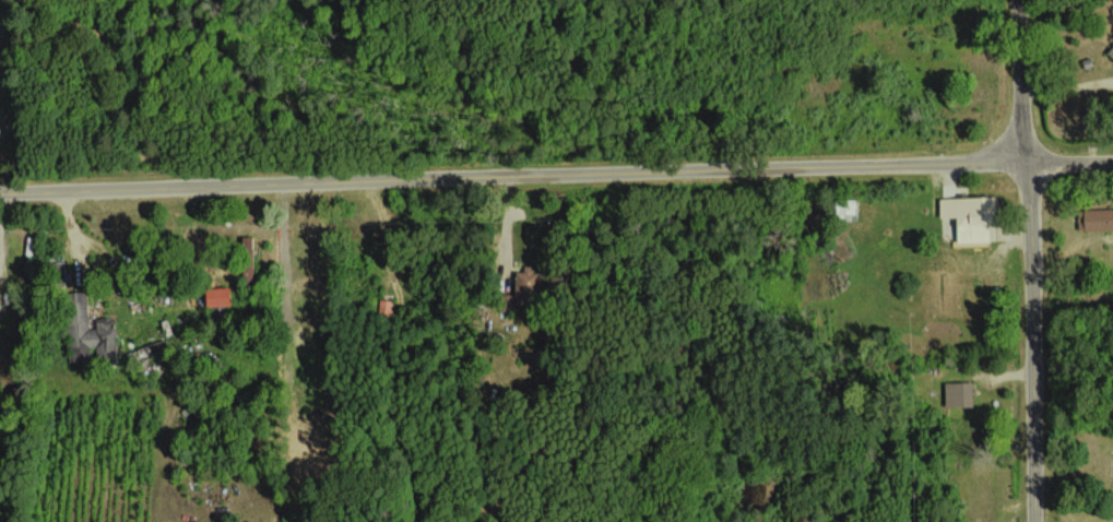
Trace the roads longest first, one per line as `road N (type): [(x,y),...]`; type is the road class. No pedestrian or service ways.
road 1 (residential): [(0,191),(1112,166)]
road 2 (residential): [(1034,521),(1032,213),(1019,0)]

